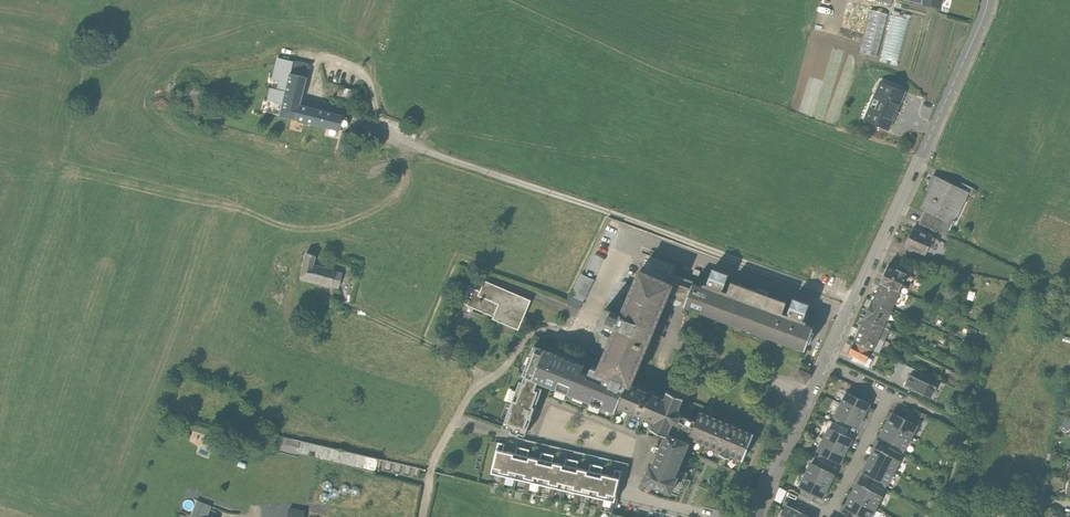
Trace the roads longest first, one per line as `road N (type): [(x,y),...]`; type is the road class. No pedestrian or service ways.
road 1 (track): [(606,213),(400,141),(386,128),(369,75),(340,58),(293,48),(219,76),(86,46),(36,19)]
road 2 (tertiary): [(988,0),(823,364)]
road 3 (track): [(853,301),(606,213)]
road 4 (tertiary): [(823,364),(755,516)]
road 5 (residential): [(889,395),(832,515)]
road 6 (track): [(320,54),(315,101),(386,128)]

